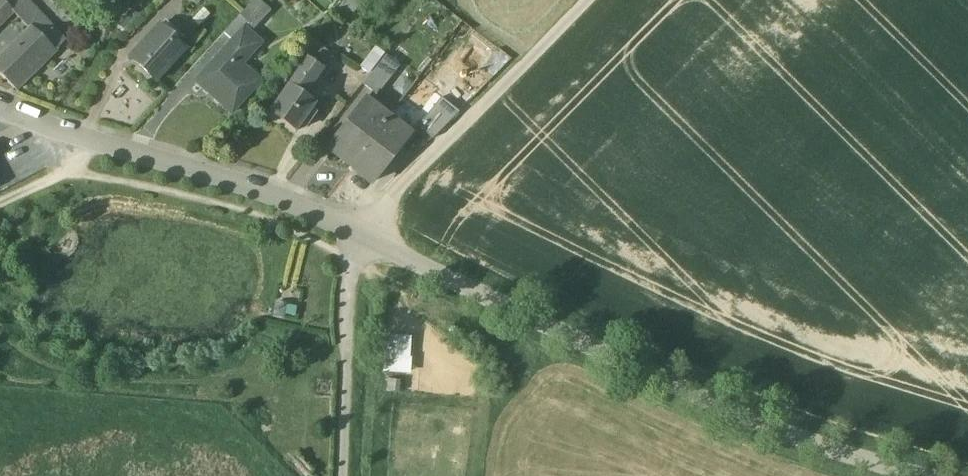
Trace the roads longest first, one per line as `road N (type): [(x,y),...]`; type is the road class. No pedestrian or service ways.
road 1 (unclassified): [(918,475),(745,419),(363,241)]
road 2 (residential): [(363,241),(263,194),(0,108)]
road 3 (track): [(587,0),(393,197),(353,268)]
road 4 (track): [(353,268),(342,475)]

